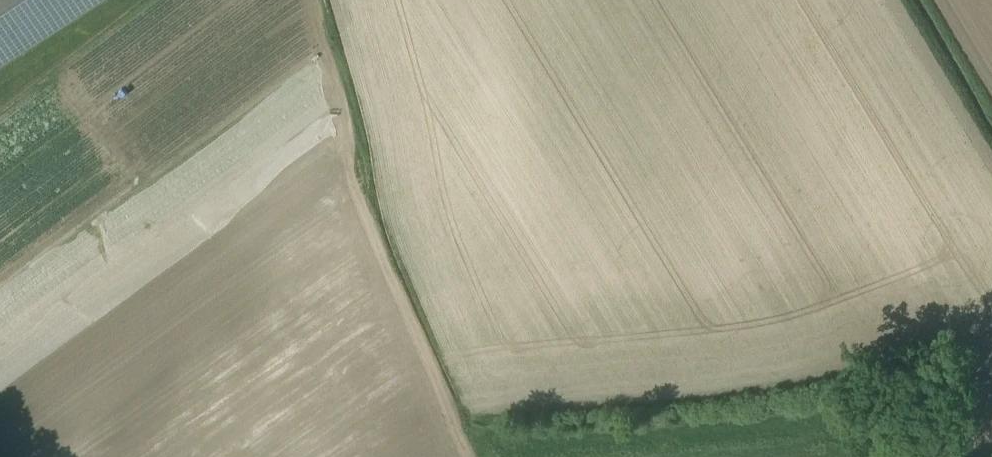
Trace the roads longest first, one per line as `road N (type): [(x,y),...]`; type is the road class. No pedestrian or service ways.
road 1 (track): [(456,456),(347,190)]

